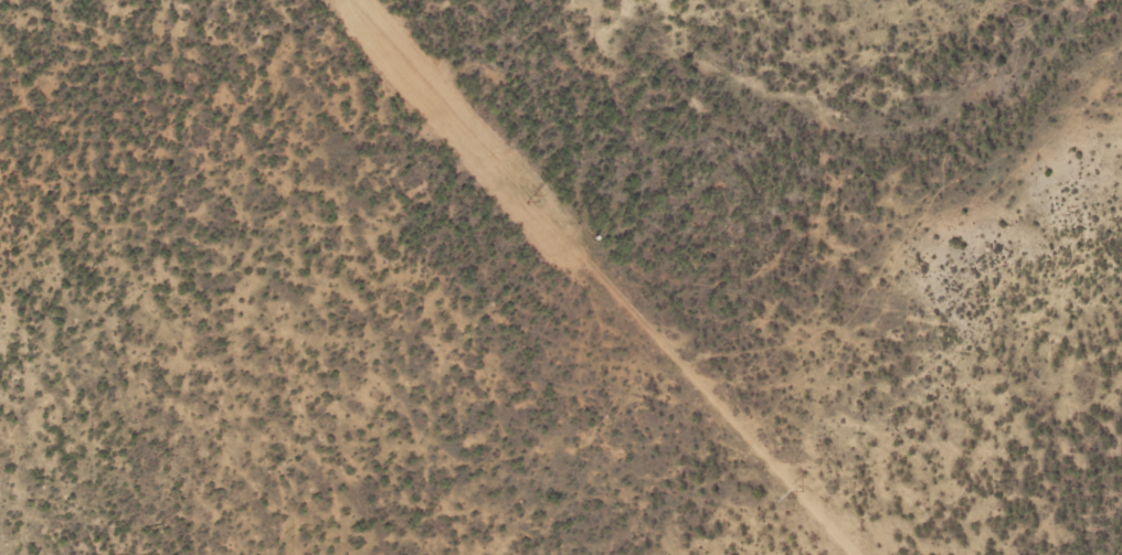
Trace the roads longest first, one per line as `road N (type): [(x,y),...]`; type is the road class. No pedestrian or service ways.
road 1 (track): [(859,554),(355,0)]

